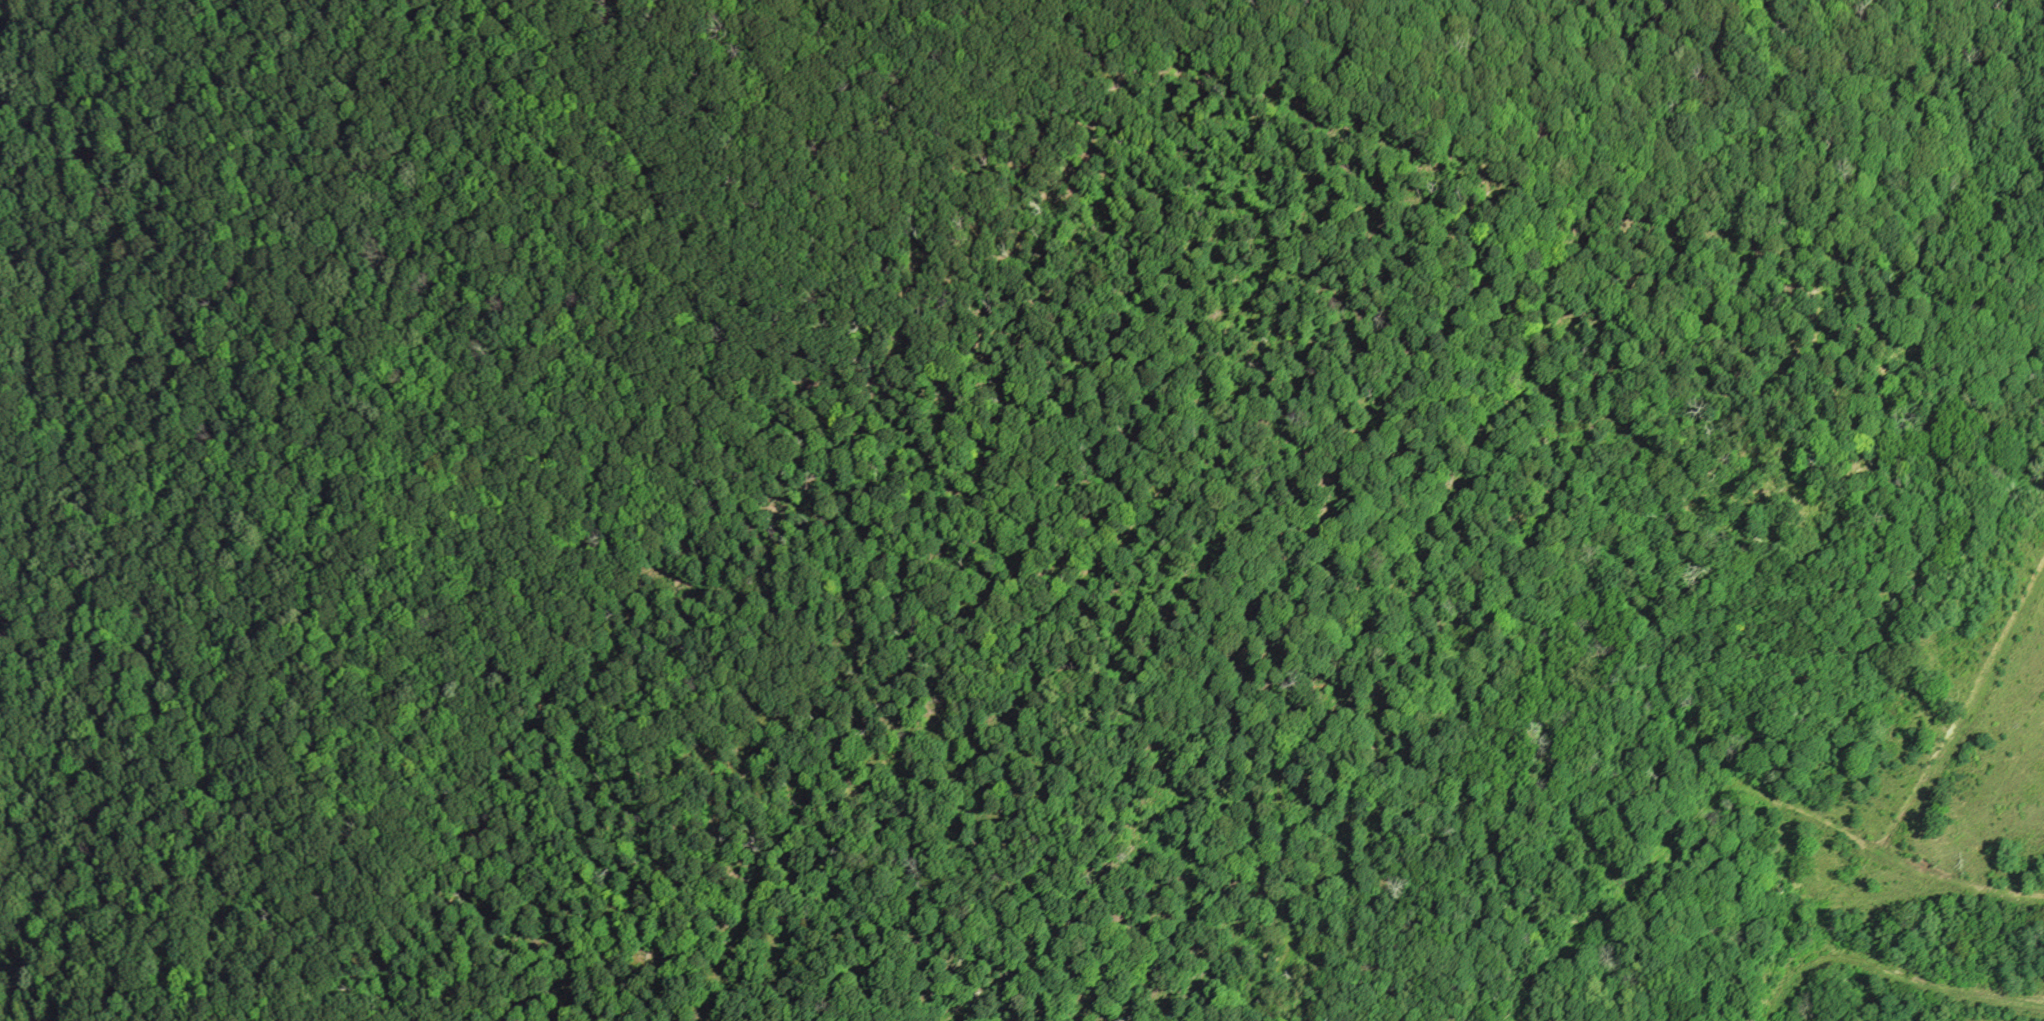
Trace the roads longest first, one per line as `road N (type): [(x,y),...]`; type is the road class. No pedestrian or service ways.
road 1 (track): [(2043,1009),(1933,990),(1857,949),(1801,960),(1771,1020)]

